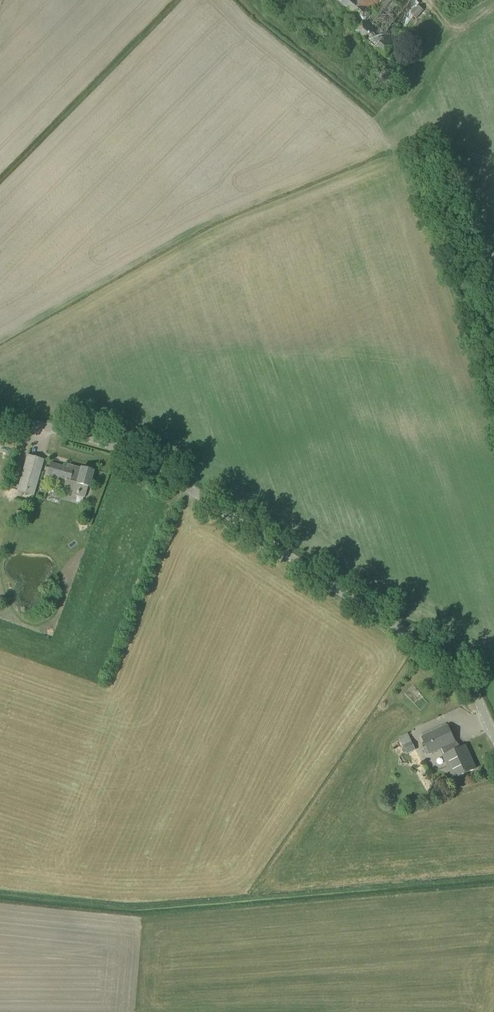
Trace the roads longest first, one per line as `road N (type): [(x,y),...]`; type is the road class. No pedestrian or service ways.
road 1 (unclassified): [(493,732),(454,665),(195,491),(115,447),(0,416)]

